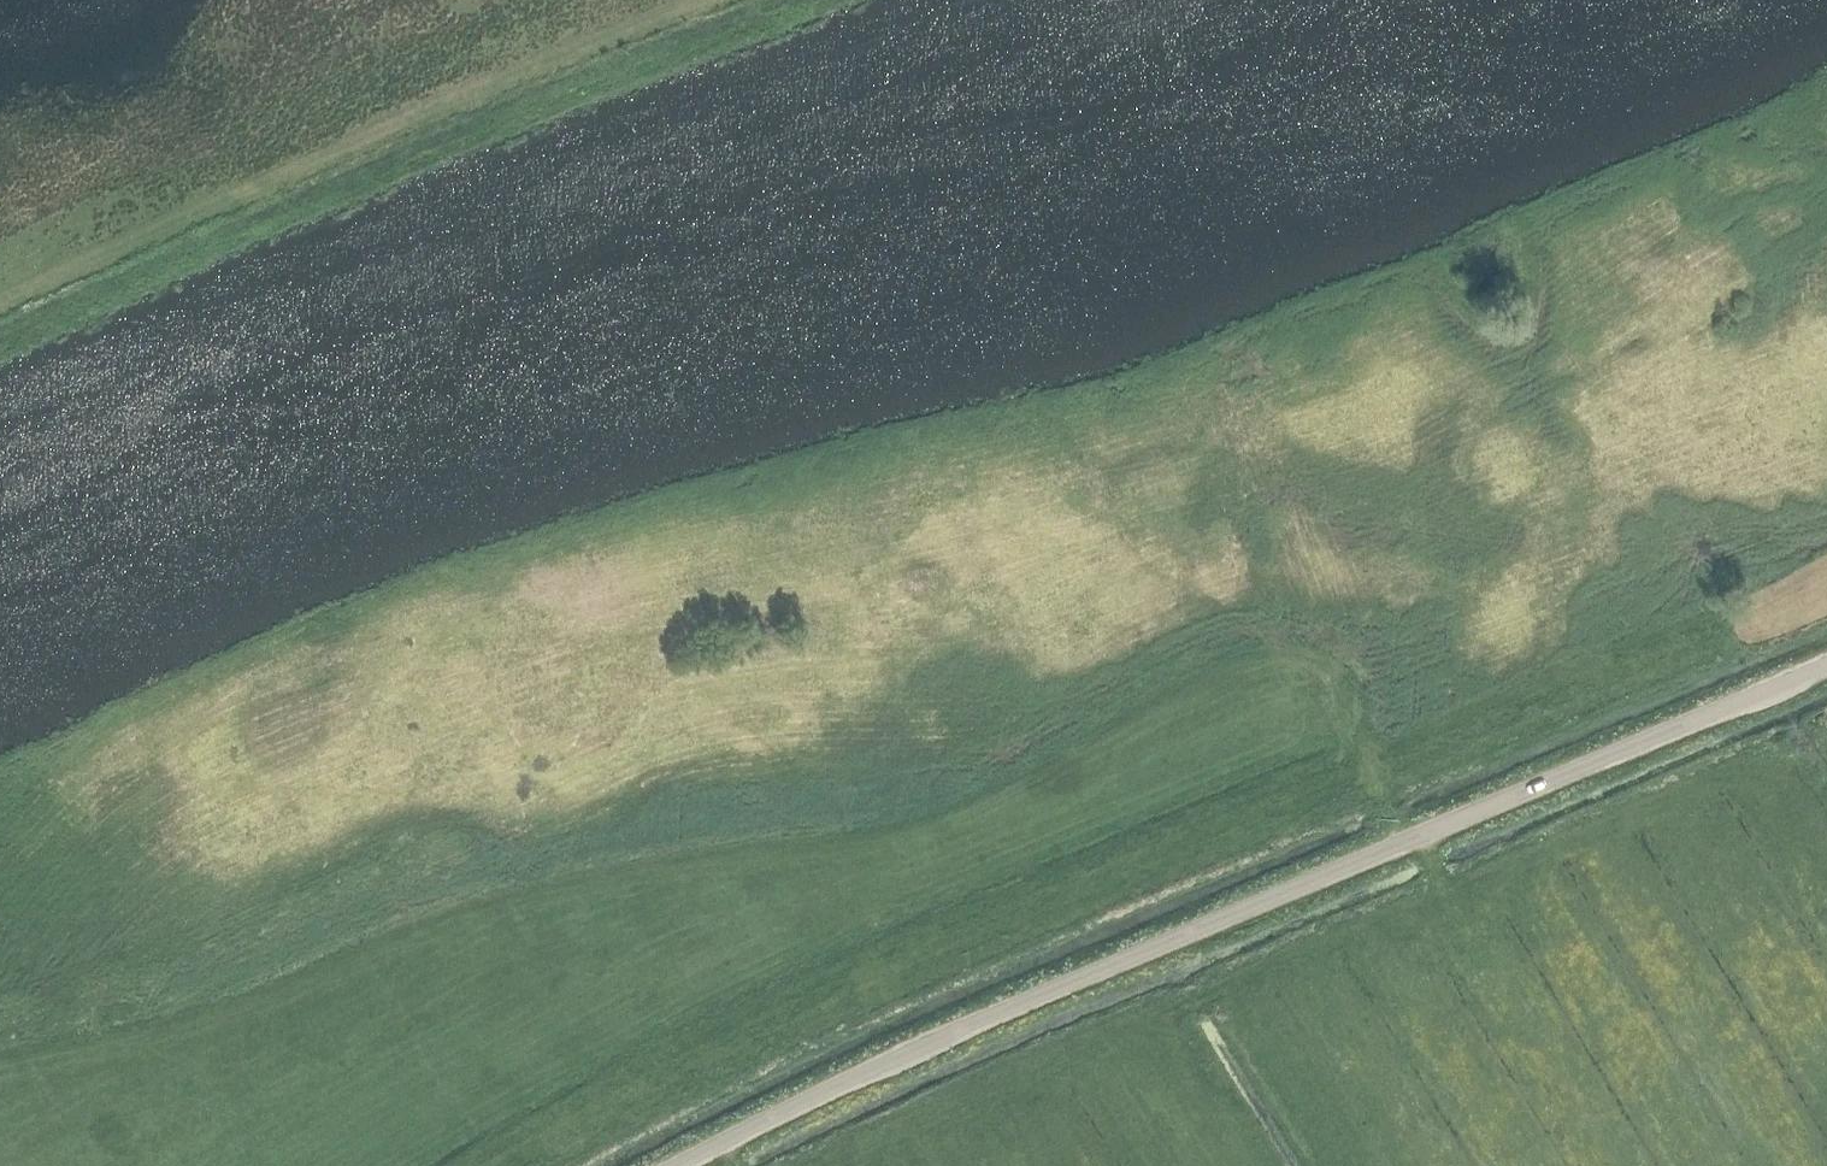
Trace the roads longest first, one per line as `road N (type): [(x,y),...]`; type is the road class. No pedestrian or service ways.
road 1 (unclassified): [(717,1165),(992,1026),(1826,674)]

